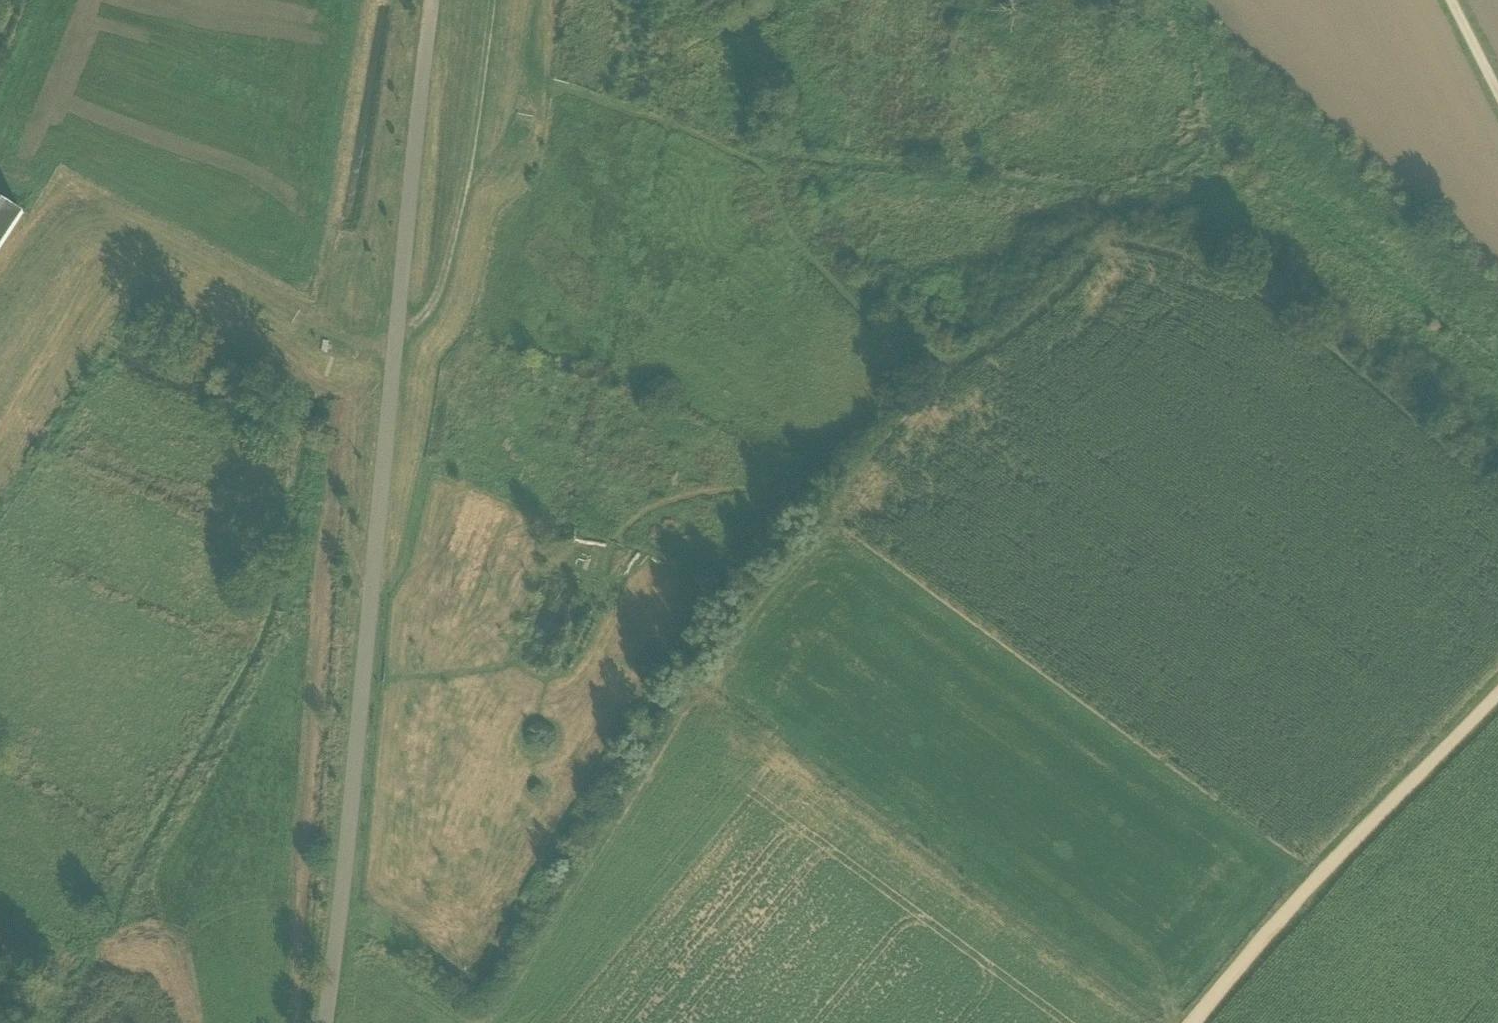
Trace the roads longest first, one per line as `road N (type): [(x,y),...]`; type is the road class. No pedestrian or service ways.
road 1 (unclassified): [(325,1022),(437,0)]
road 2 (track): [(1497,695),(1311,885),(1196,1022)]

